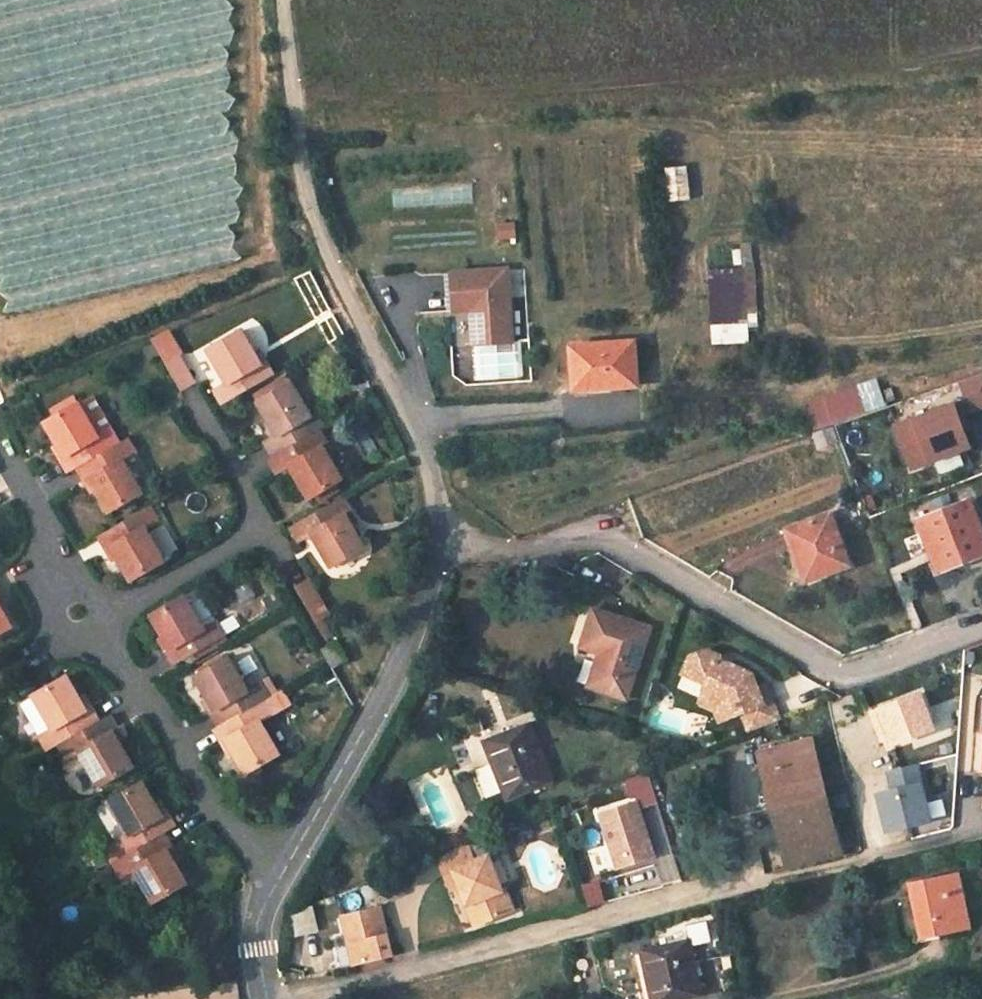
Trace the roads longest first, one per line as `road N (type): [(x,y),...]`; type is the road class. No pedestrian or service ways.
road 1 (residential): [(430,557),(585,537),(612,541),(825,666),(851,672),(981,626)]
road 2 (residential): [(430,557),(430,494),(413,433),(309,231),(295,176),(285,0)]
road 3 (residential): [(271,998),(747,876)]
road 4 (residential): [(274,871),(407,633),(430,557)]
road 5 (residential): [(274,871),(228,827),(75,617)]
road 6 (residential): [(75,617),(132,603),(260,527)]
road 7 (residential): [(75,617),(11,476)]
road 8 (residential): [(260,527),(188,402)]
road 9 (residential): [(263,998),(254,927),(274,871)]

